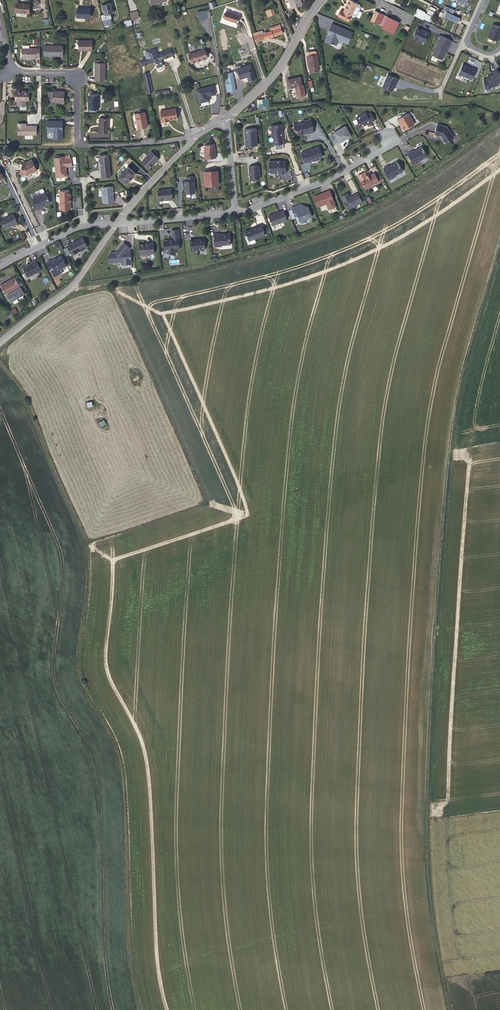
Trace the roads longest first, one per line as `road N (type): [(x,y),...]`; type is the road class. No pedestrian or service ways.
road 1 (track): [(499,245),(462,375),(437,617),(425,867),(450,1009)]
road 2 (track): [(499,119),(375,206),(327,229),(201,268),(70,289)]
road 3 (residential): [(194,141),(77,145),(77,76),(10,66)]
road 4 (residential): [(236,213),(346,171),(391,138)]
road 5 (residential): [(117,224),(70,289),(0,342)]
road 6 (residential): [(321,0),(279,67),(225,118)]

